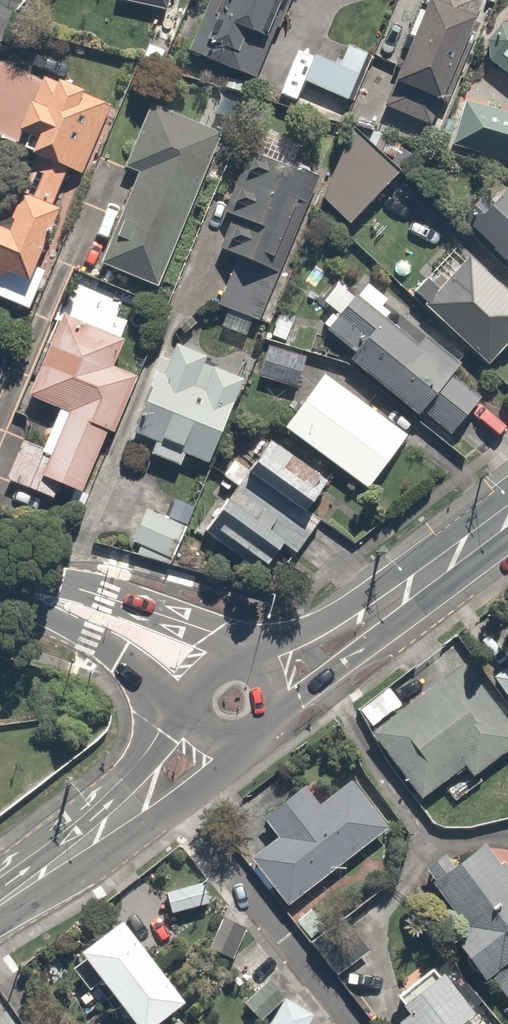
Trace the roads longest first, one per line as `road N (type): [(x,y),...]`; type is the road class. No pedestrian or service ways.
road 1 (residential): [(177,806),(350,1023)]
road 2 (secondary): [(0,877),(130,773),(158,732),(194,714)]
road 3 (secondary): [(25,592),(82,590),(150,611),(213,634),(234,662)]
road 4 (secondary): [(177,806),(0,924)]
road 5 (secondary): [(193,707),(25,592)]
road 6 (secondary): [(415,587),(369,646),(273,712)]
road 7 (secondary): [(249,665),(325,619),(415,587)]

